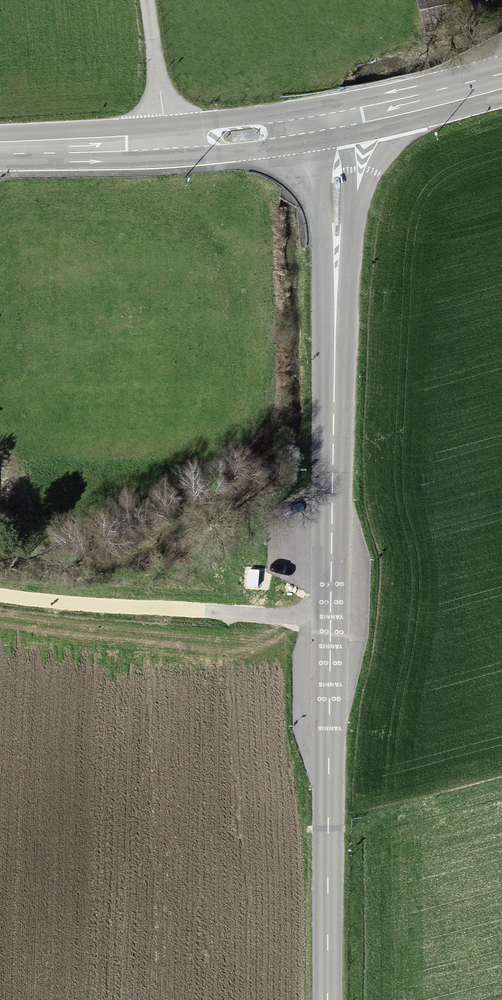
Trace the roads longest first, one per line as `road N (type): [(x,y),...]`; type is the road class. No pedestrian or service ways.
road 1 (secondary): [(340,122),(330,999)]
road 2 (track): [(0,598),(330,622)]
road 3 (primary): [(340,122),(166,143)]
road 4 (primary): [(501,79),(340,122)]
road 5 (primary): [(166,143),(0,148)]
road 6 (unclassified): [(166,143),(150,0)]

